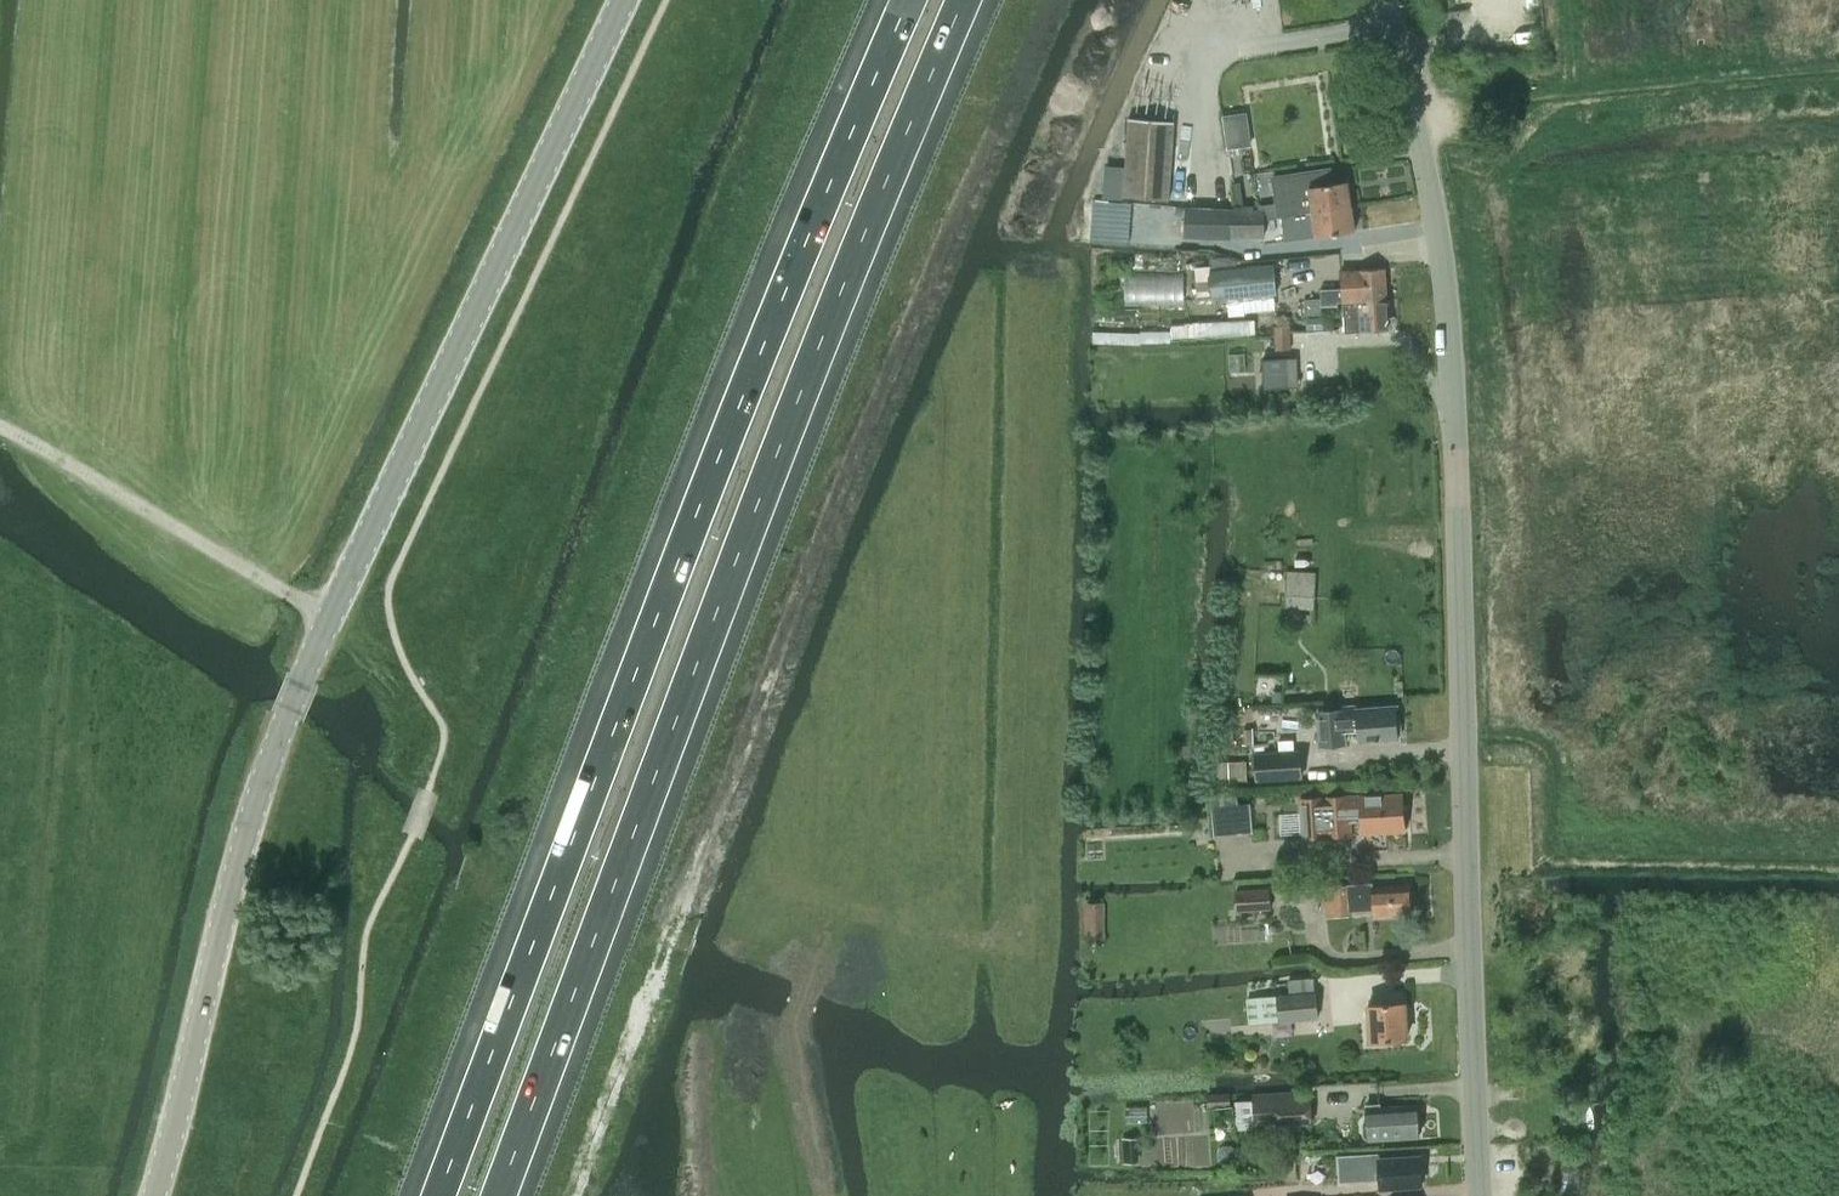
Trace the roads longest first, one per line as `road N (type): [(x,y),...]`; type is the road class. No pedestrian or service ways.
road 1 (tertiary): [(156,1195),(245,835),(285,718),(624,0)]
road 2 (motorway): [(908,0),(759,353),(440,1195)]
road 3 (motorway): [(498,1195),(812,363),(964,0)]
road 4 (unclassified): [(1482,1195),(1447,290),(1385,0)]
road 5 (track): [(330,615),(0,424)]

